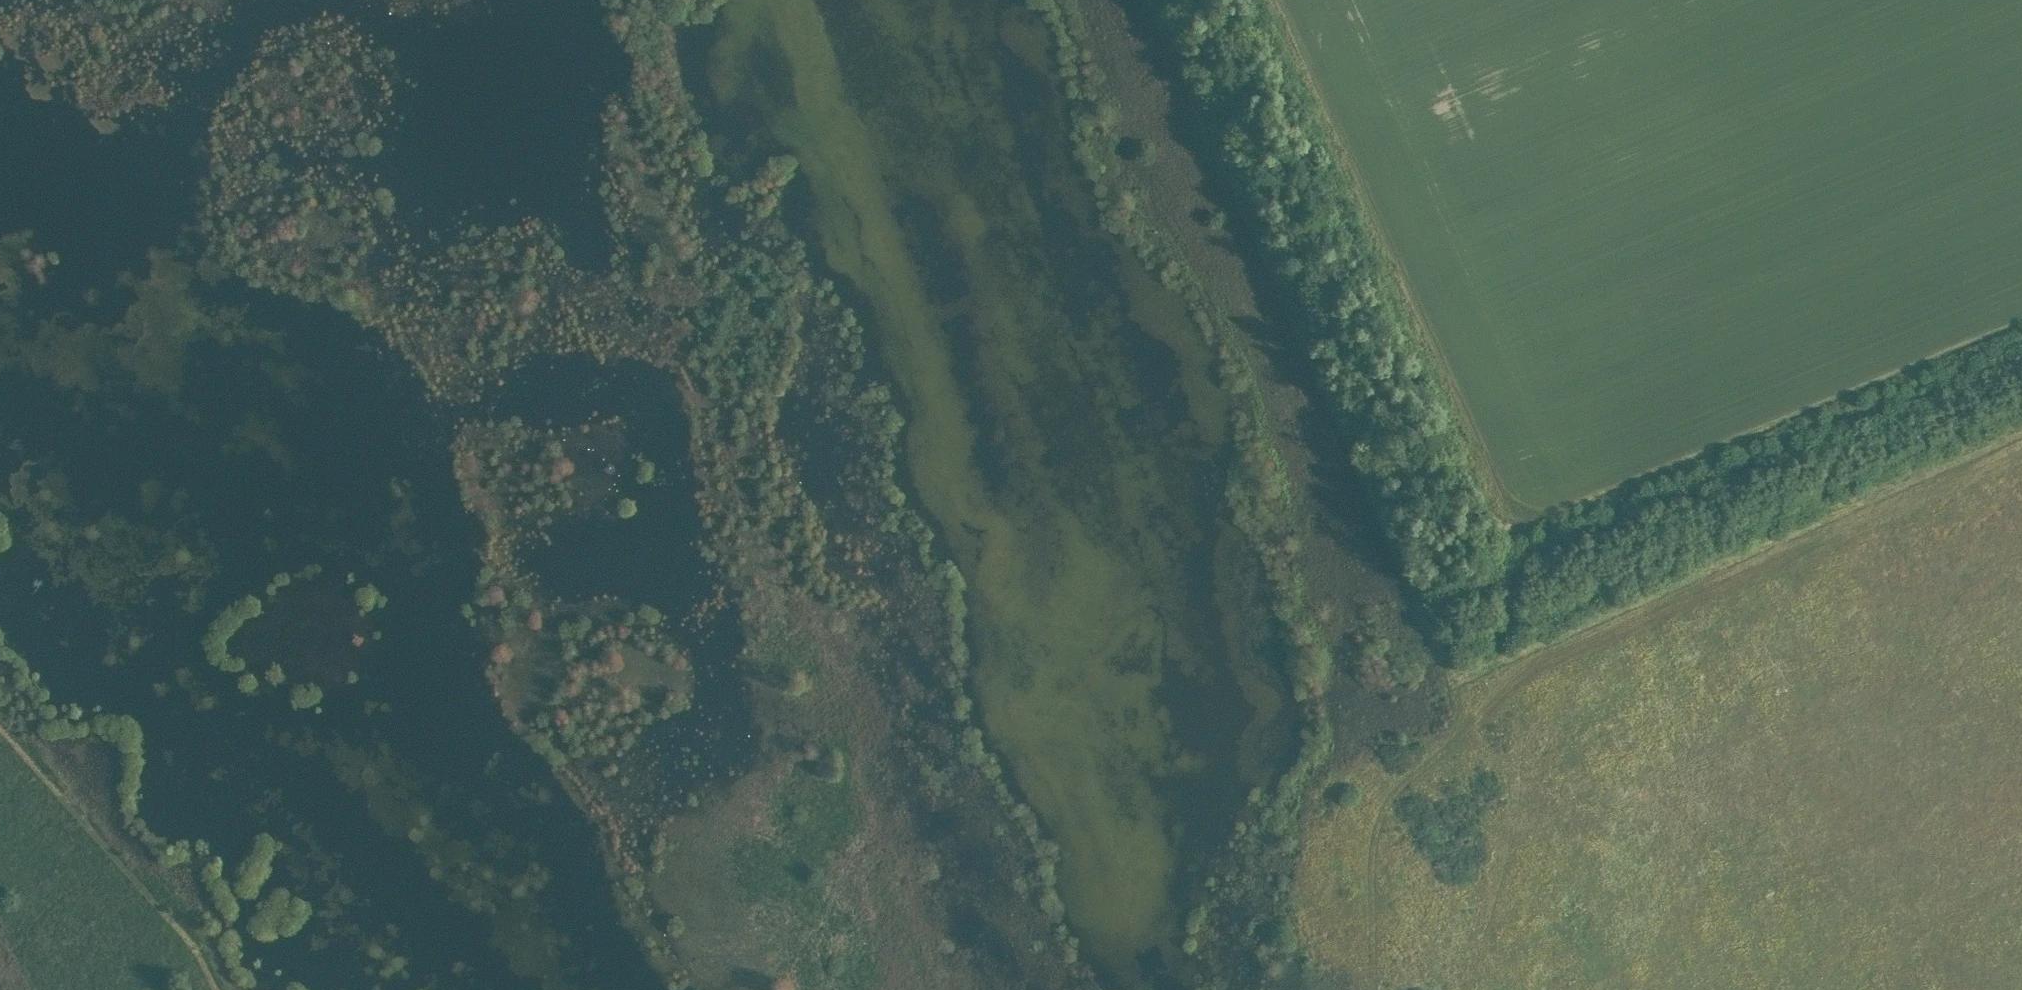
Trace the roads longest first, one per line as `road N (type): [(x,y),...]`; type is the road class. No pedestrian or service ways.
road 1 (track): [(1565,502),(2021,313)]

